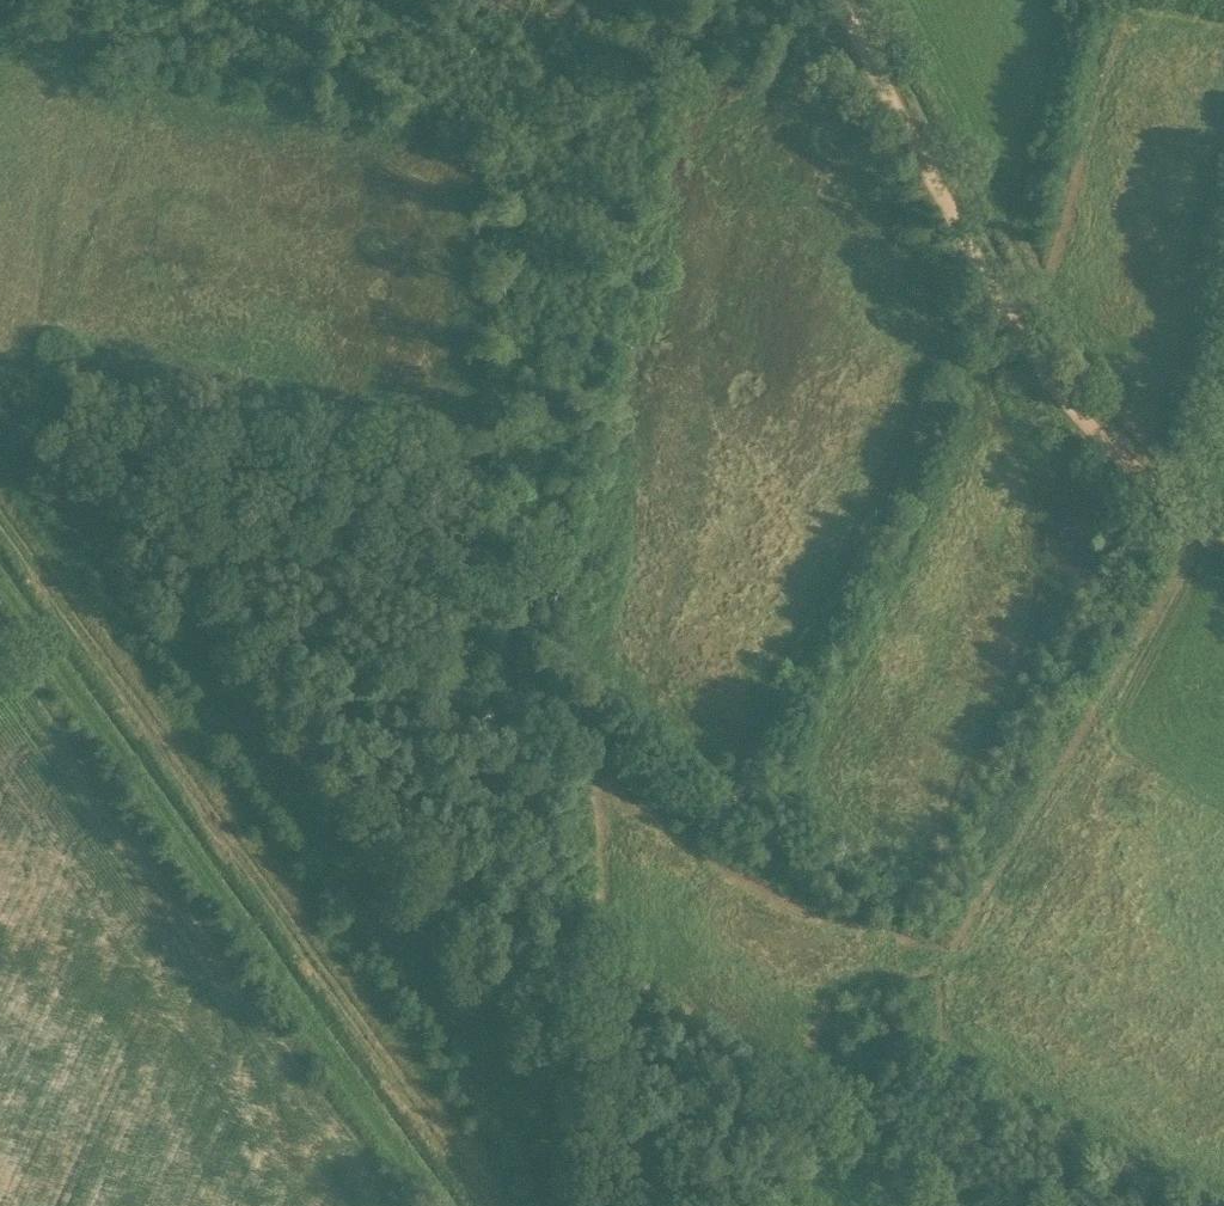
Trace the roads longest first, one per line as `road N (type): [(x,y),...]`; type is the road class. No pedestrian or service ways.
road 1 (track): [(829,0),(957,244),(1004,317),(1131,470),(1223,534)]

